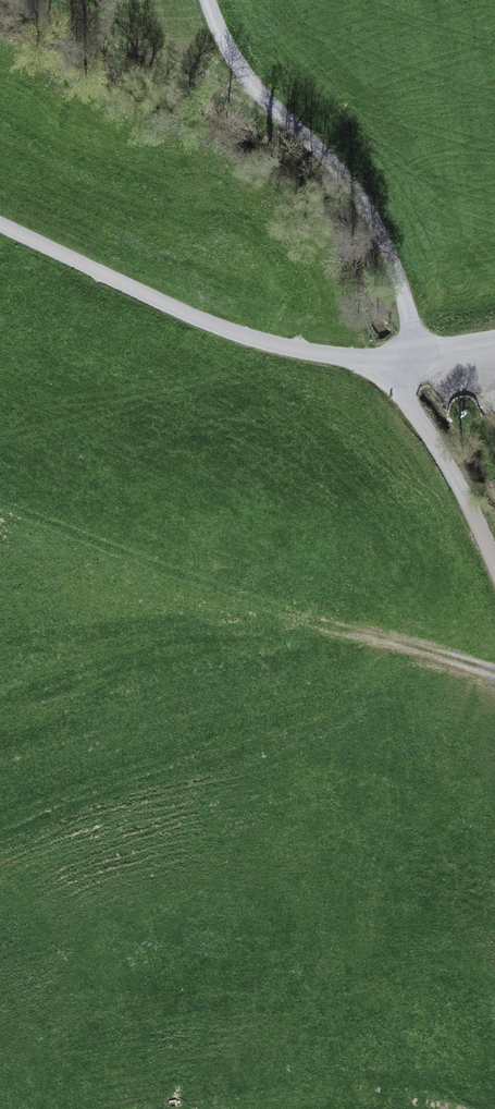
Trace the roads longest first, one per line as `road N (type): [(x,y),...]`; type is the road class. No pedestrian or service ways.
road 1 (residential): [(0,222),(249,339),(322,356),(361,359),(494,338)]
road 2 (track): [(0,547),(494,670)]
road 3 (track): [(204,0),(230,53),(378,228),(411,353)]
road 4 (track): [(494,562),(404,392),(411,353)]
road 5 (track): [(257,1108),(384,1099),(452,1108)]

